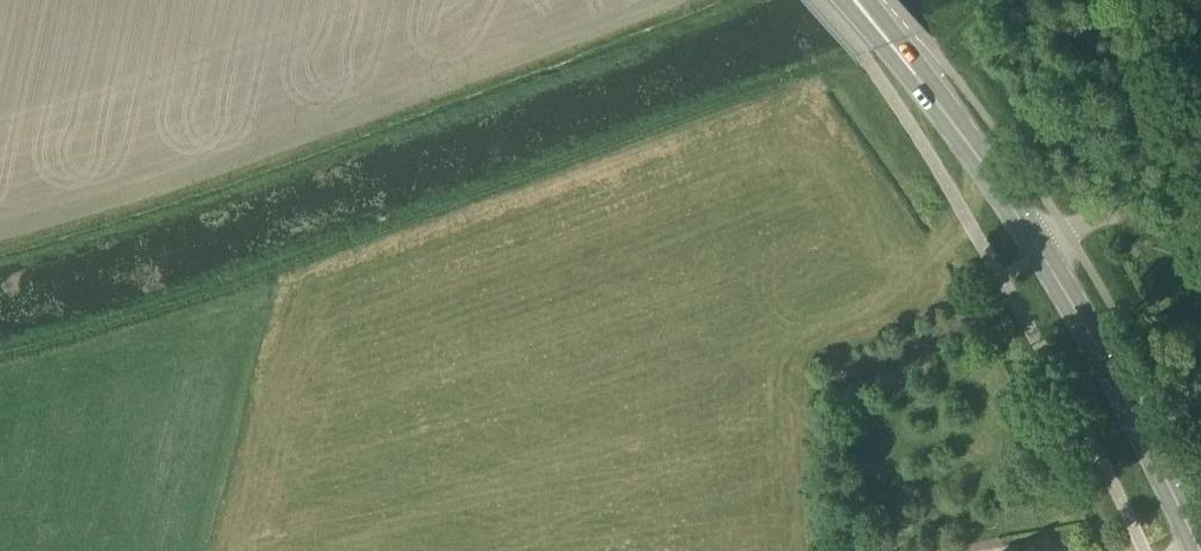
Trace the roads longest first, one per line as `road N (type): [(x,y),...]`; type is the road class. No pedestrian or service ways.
road 1 (primary): [(1195,550),(1044,249)]
road 2 (primary): [(1044,249),(856,0)]
road 3 (unclassified): [(1200,230),(1149,214),(1102,220),(1044,249)]

